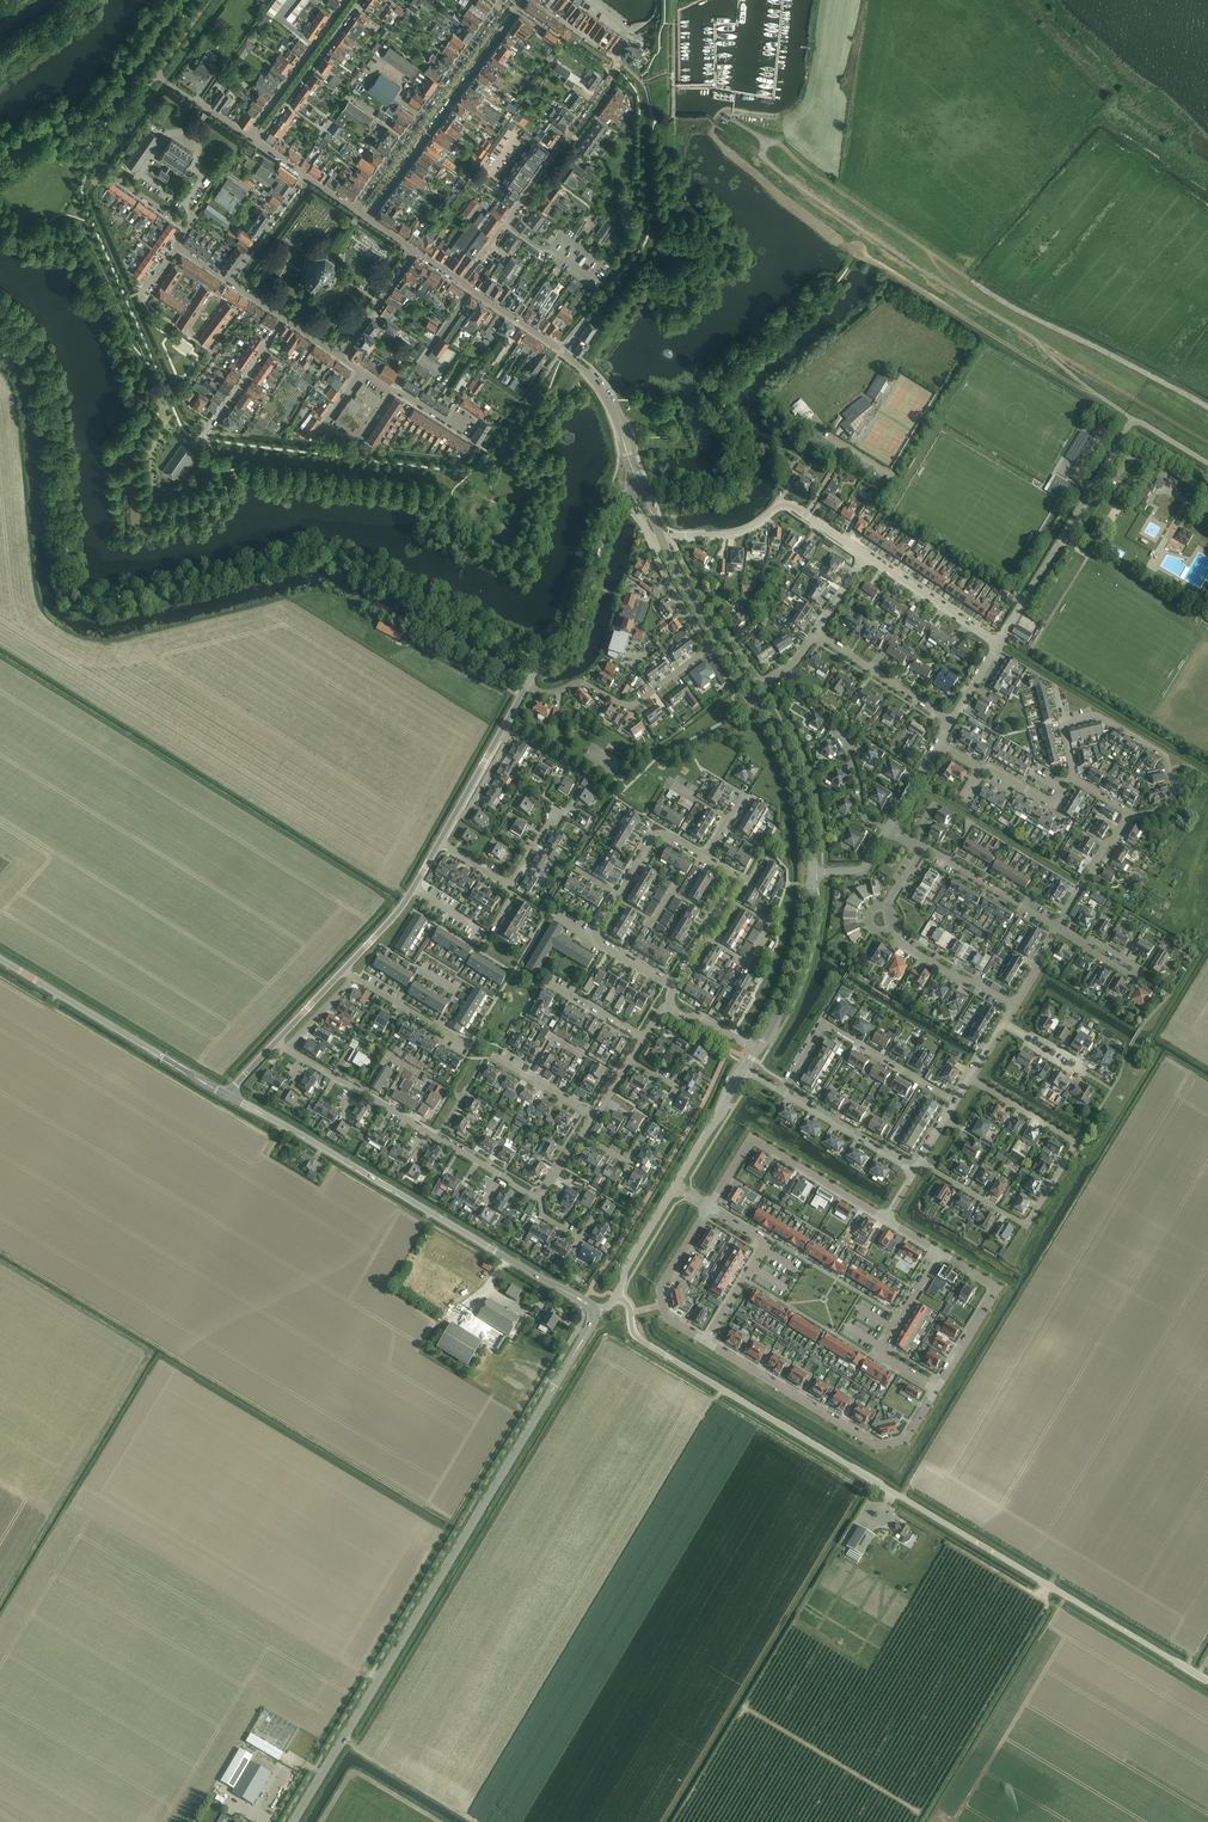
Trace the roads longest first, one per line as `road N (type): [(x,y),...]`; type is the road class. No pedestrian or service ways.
road 1 (unclassified): [(1207,1680),(638,1338),(629,1305),(616,1296)]
road 2 (tertiary): [(293,1821),(594,1311)]
road 3 (track): [(766,139),(1001,303),(1207,413)]
road 4 (tertiary): [(594,1311),(228,1095)]
road 5 (tertiary): [(812,873),(803,800),(786,750),(663,540)]
road 6 (residential): [(920,1162),(1028,1224),(1078,1144),(970,1078)]
road 7 (residential): [(527,684),(550,692),(583,683),(632,706),(707,651),(653,543)]
road 8 (residential): [(705,1341),(882,1447),(908,1438),(936,1389)]
road 9 (residential): [(463,283),(618,57)]
road 10 (unclassified): [(367,217),(521,0)]
road 11 (tertiary): [(228,1095),(0,958)]
road 12 (unclassified): [(505,0),(353,208)]
road 13 (residential): [(887,1219),(756,1140),(709,1207)]
road 14 (residential): [(956,1102),(824,1024),(782,1093)]
road 15 (unclassified): [(999,645),(1115,449)]
road 16 (residential): [(1136,816),(1176,796),(1166,755),(1096,715),(1063,723)]
road 17 (unclassified): [(542,663),(579,631),(610,510),(626,497)]
road 18 (tertiary): [(757,1050),(798,967),(812,873)]
road 19 (residential): [(936,1389),(998,1289),(940,1253)]
road 20 (residential): [(940,1253),(881,1354),(936,1389)]
road 21 (residential): [(709,1207),(765,1244),(705,1341)]
road 22 (residential): [(258,142),(360,0)]
road 23 (residential): [(709,1207),(659,1289),(667,1319),(705,1341)]
road 24 (residential): [(763,682),(673,538)]
road 25 (residential): [(345,0),(248,136)]
road 26 (residential): [(951,722),(816,631)]
road 27 (unclassified): [(641,488),(607,399),(562,351)]
road 28 (residential): [(999,645),(866,557)]
road 29 (residential): [(782,1093),(914,1173)]
road 30 (residential): [(1056,927),(924,848)]
road 31 (residential): [(702,935),(750,964),(768,922),(726,897)]
road 32 (residential): [(201,439),(283,317)]
road 33 (residential): [(673,538),(748,529),(781,505),(806,515)]
road 34 (residential): [(471,1048),(355,977)]
road 35 (residential): [(1056,927),(1130,813)]
road 36 (tertiary): [(675,1187),(744,1070)]
road 37 (residential): [(229,282),(306,175)]
road 38 (residential): [(416,250),(339,357)]
road 39 (tertiary): [(616,1296),(675,1187)]

